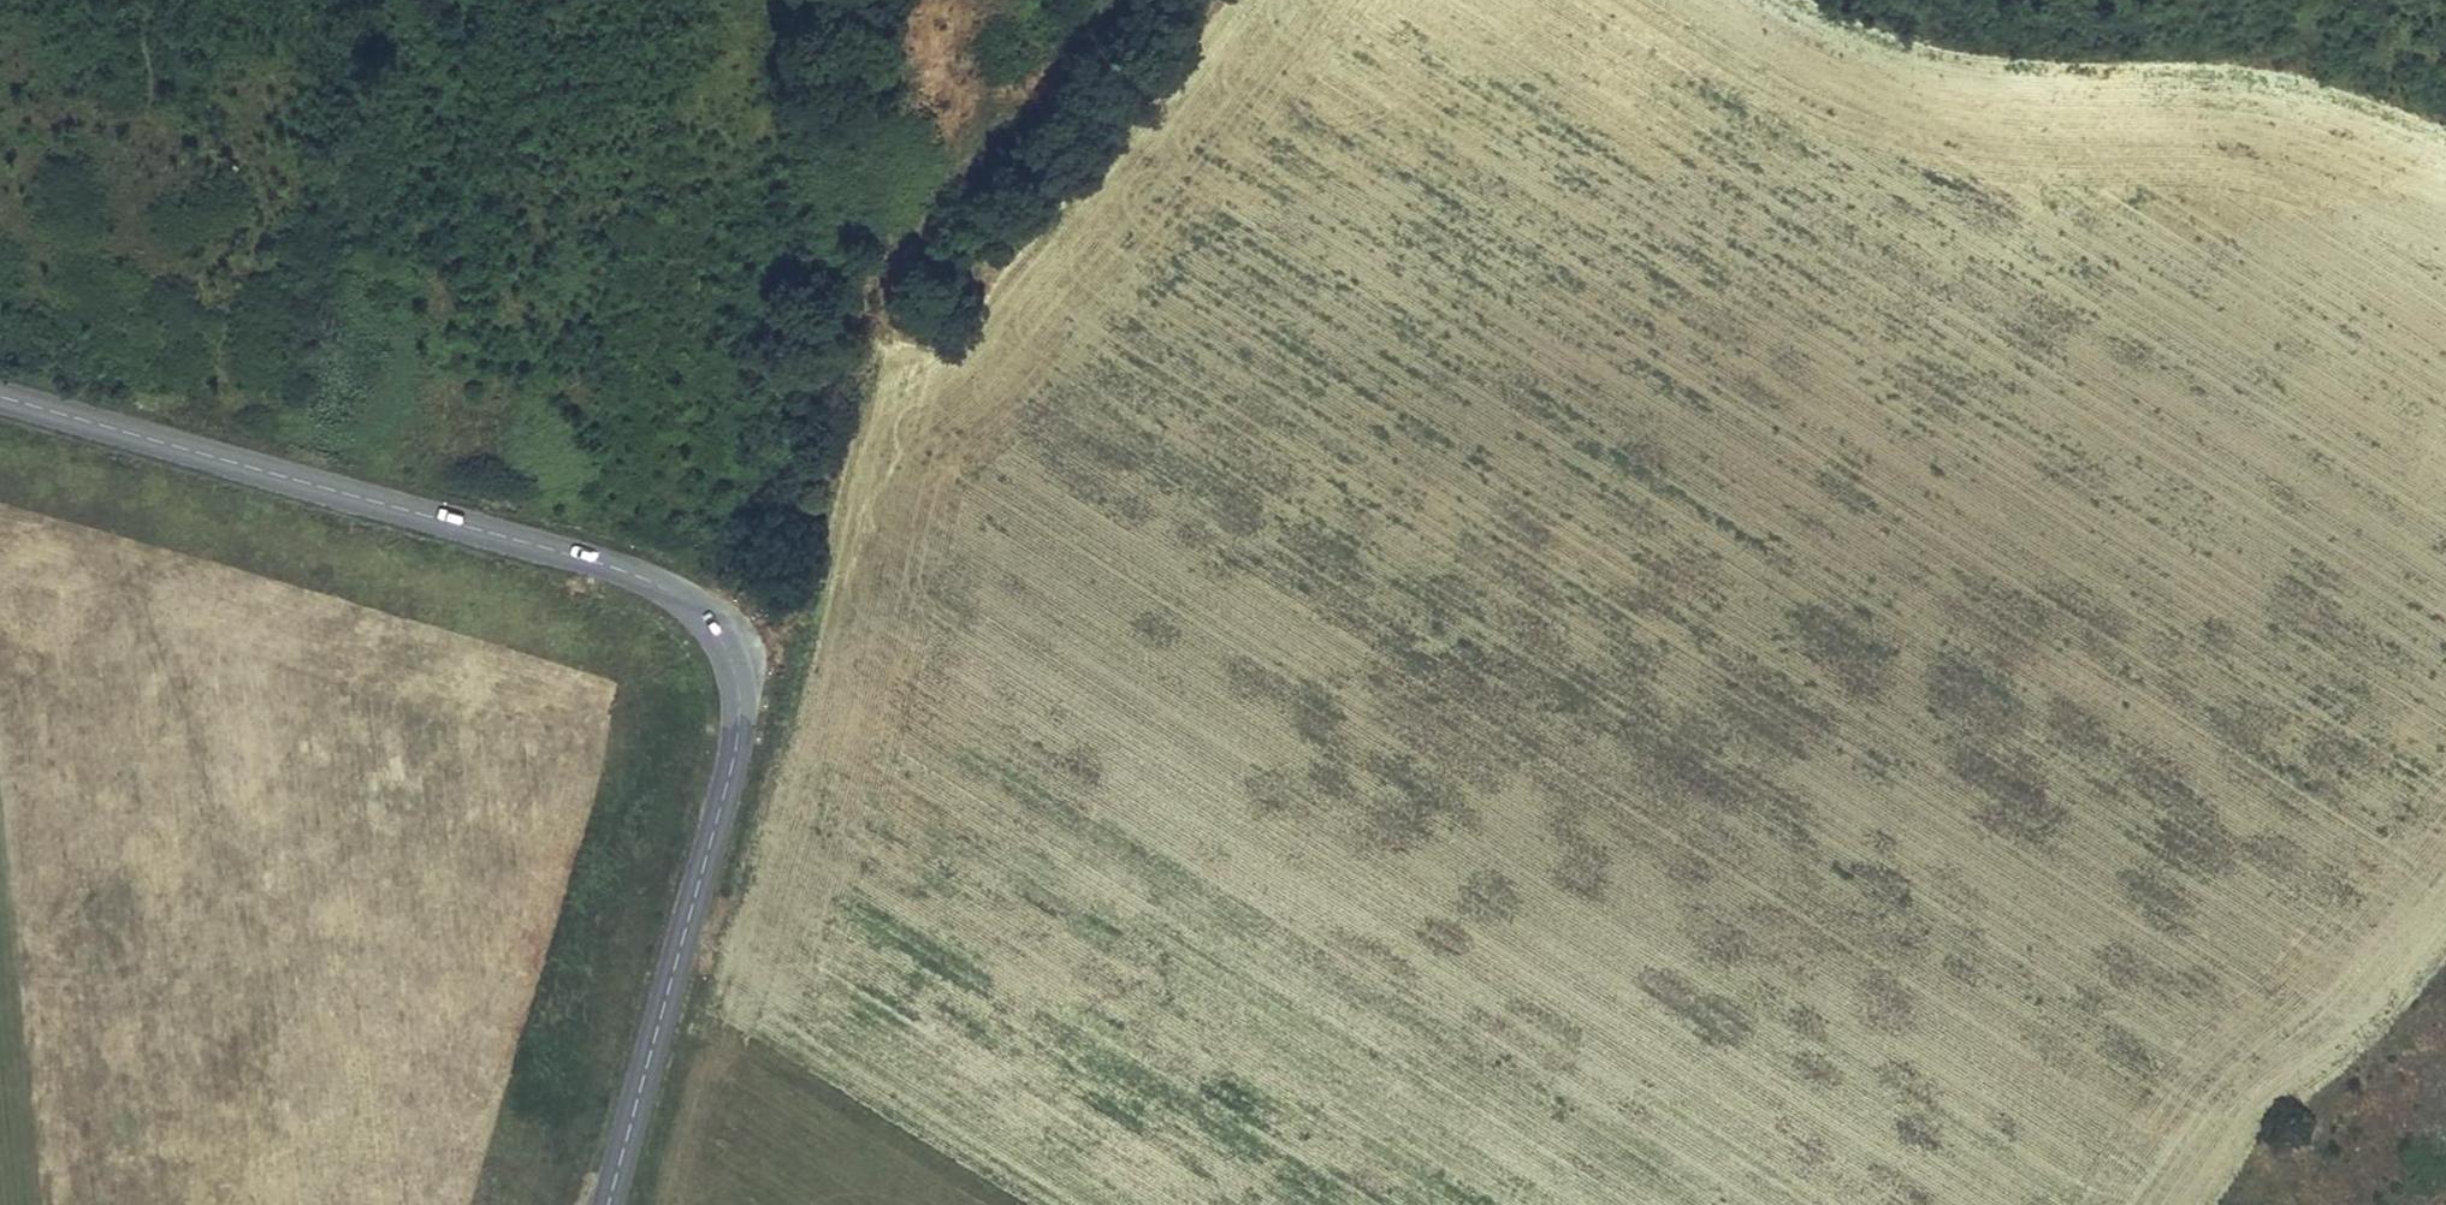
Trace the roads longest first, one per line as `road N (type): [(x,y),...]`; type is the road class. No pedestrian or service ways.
road 1 (tertiary): [(0,394),(618,567),(674,590),(717,631),(737,671),(740,719),(609,1204)]

